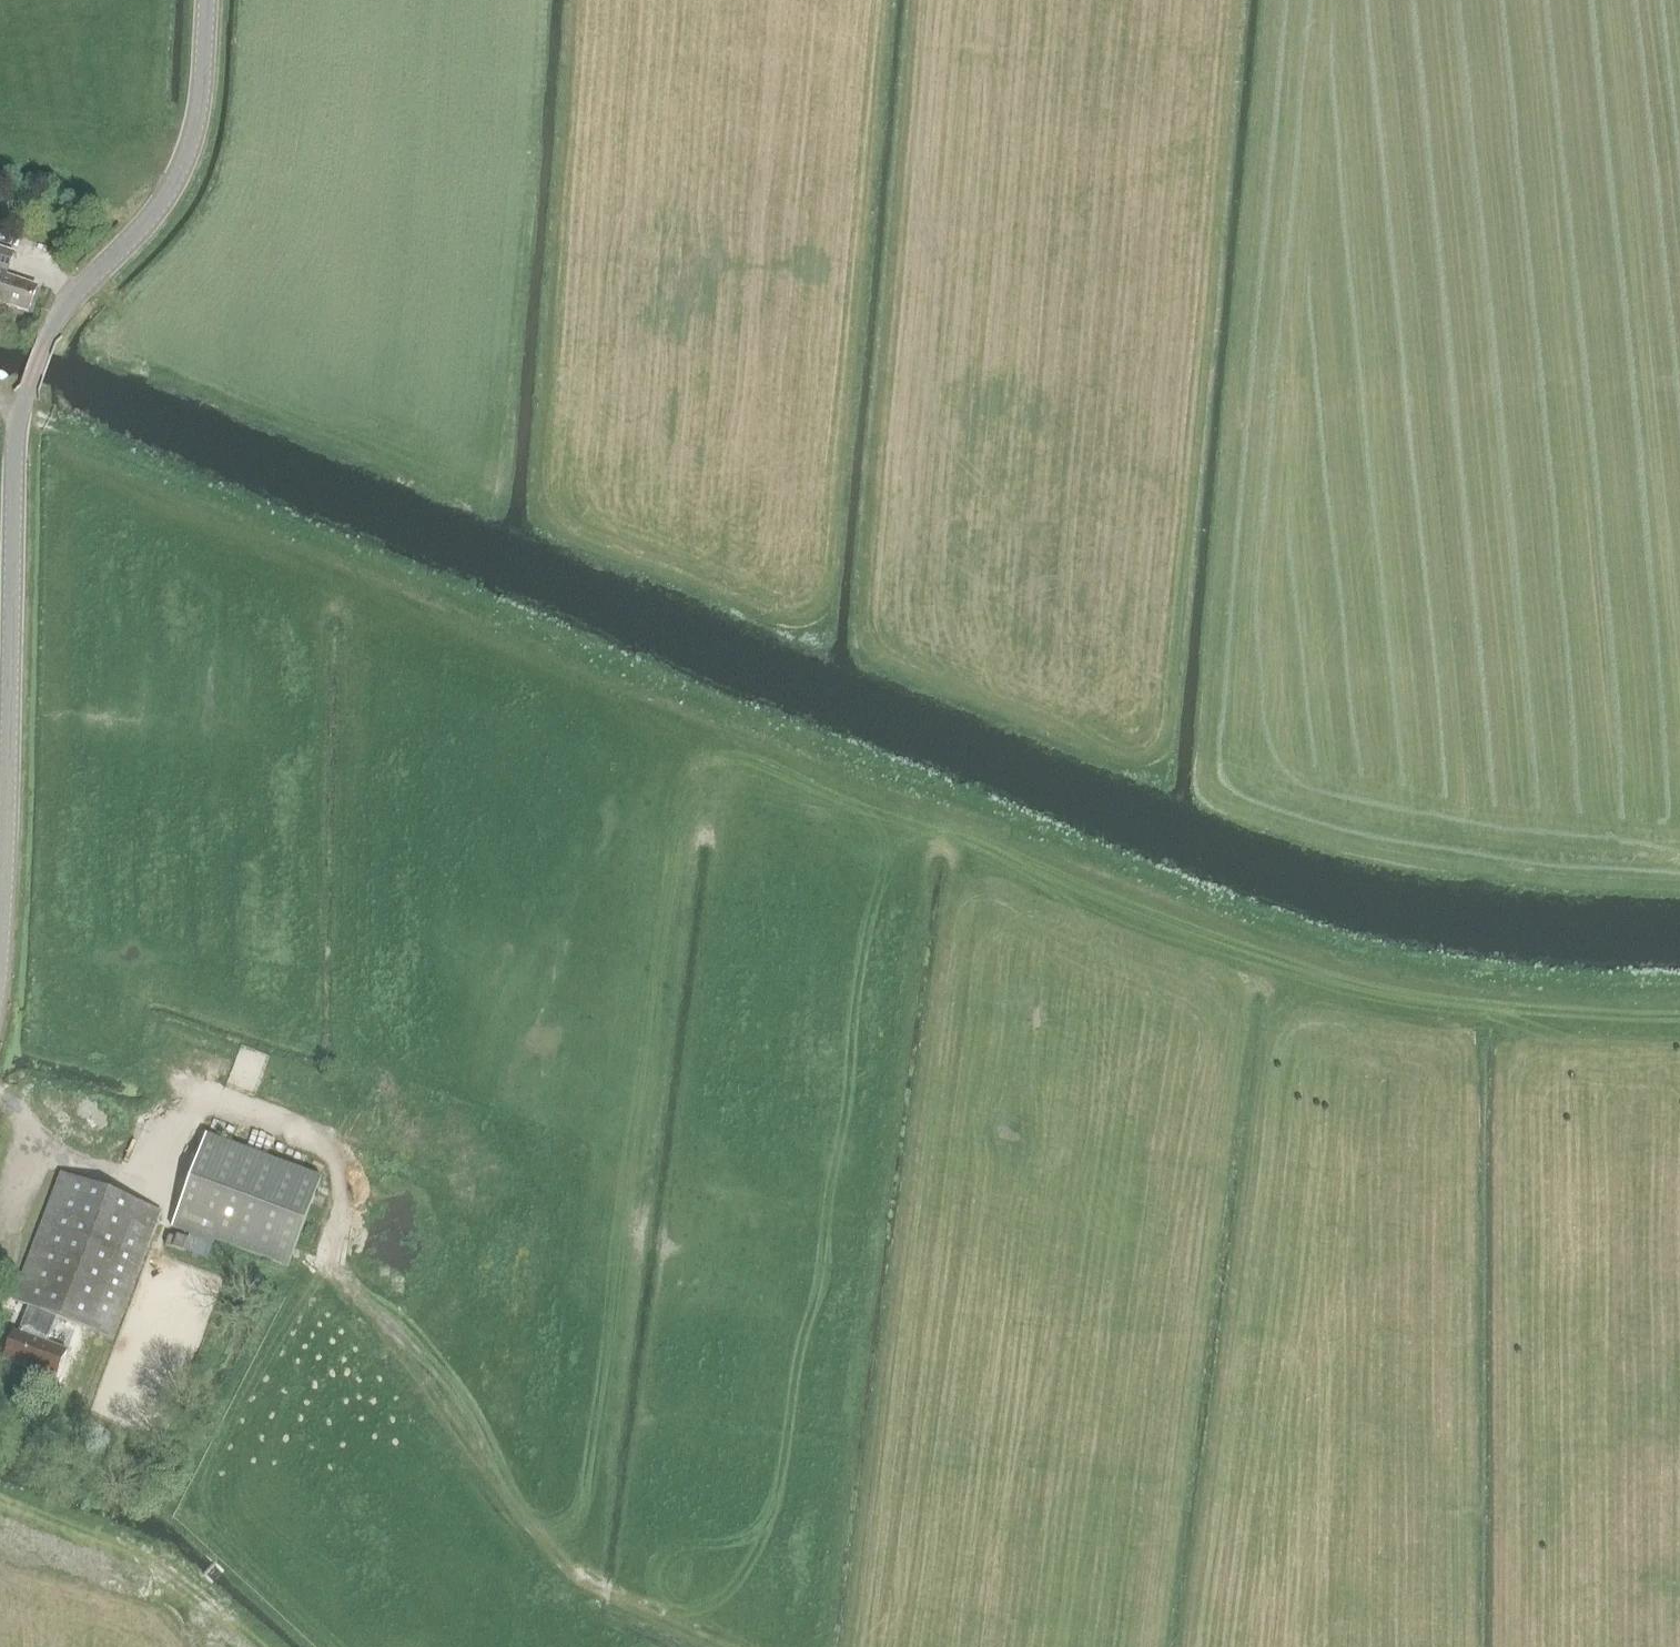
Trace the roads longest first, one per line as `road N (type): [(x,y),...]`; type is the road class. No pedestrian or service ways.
road 1 (secondary): [(0,959),(16,425),(55,320),(158,208),(187,154),(206,0)]

